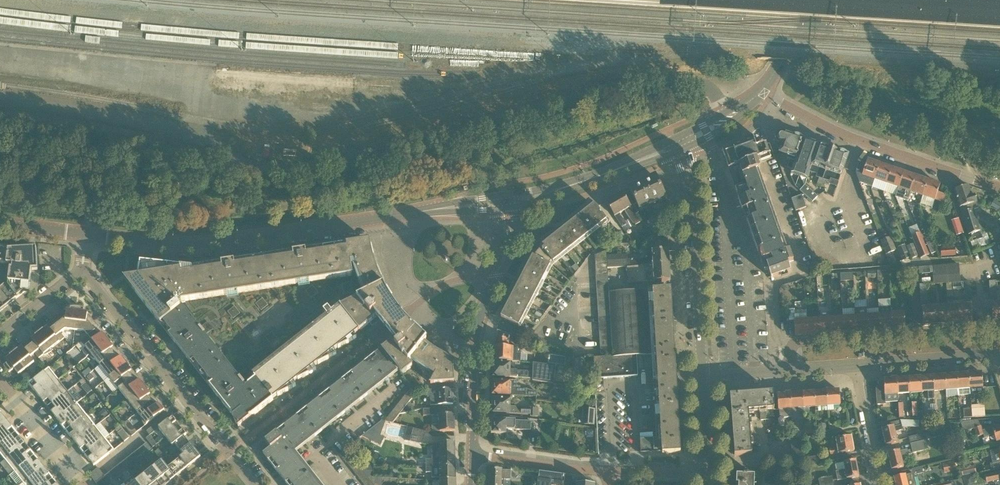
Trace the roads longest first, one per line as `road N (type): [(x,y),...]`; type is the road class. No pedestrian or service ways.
road 1 (residential): [(731,115),(705,86),(657,79),(282,171),(238,163),(147,123),(0,98)]
road 2 (tertiary): [(79,233),(211,243),(426,211)]
road 3 (residential): [(254,484),(79,272)]
road 4 (residential): [(999,189),(893,153),(762,94)]
road 5 (residential): [(781,372),(778,344),(997,323)]
road 6 (tertiary): [(702,378),(691,190)]
road 7 (residential): [(472,456),(484,304)]
road 8 (residential): [(856,365),(999,355)]
road 9 (residential): [(610,473),(472,456)]
road 10 (residential): [(85,484),(0,376)]
road 11 (residential): [(879,484),(856,365)]

